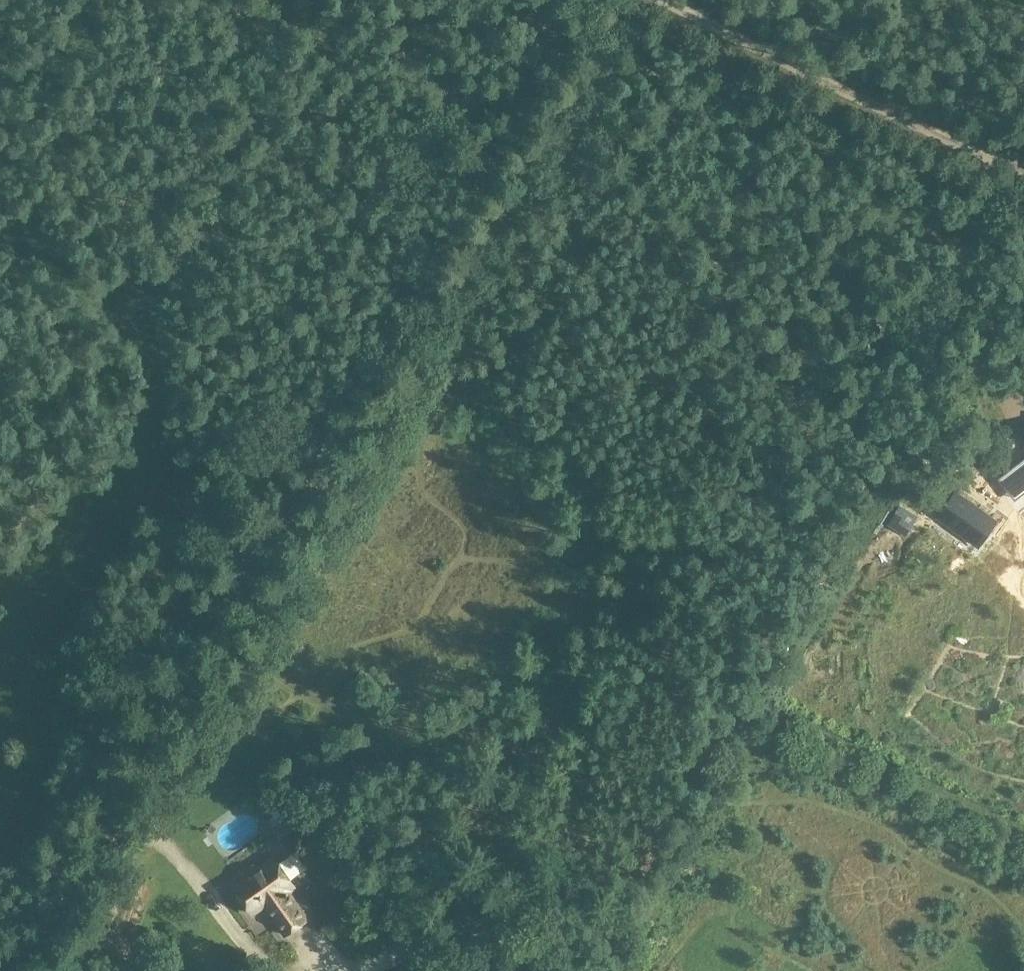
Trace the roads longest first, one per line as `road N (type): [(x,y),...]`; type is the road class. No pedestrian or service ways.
road 1 (track): [(1023,170),(669,0)]

